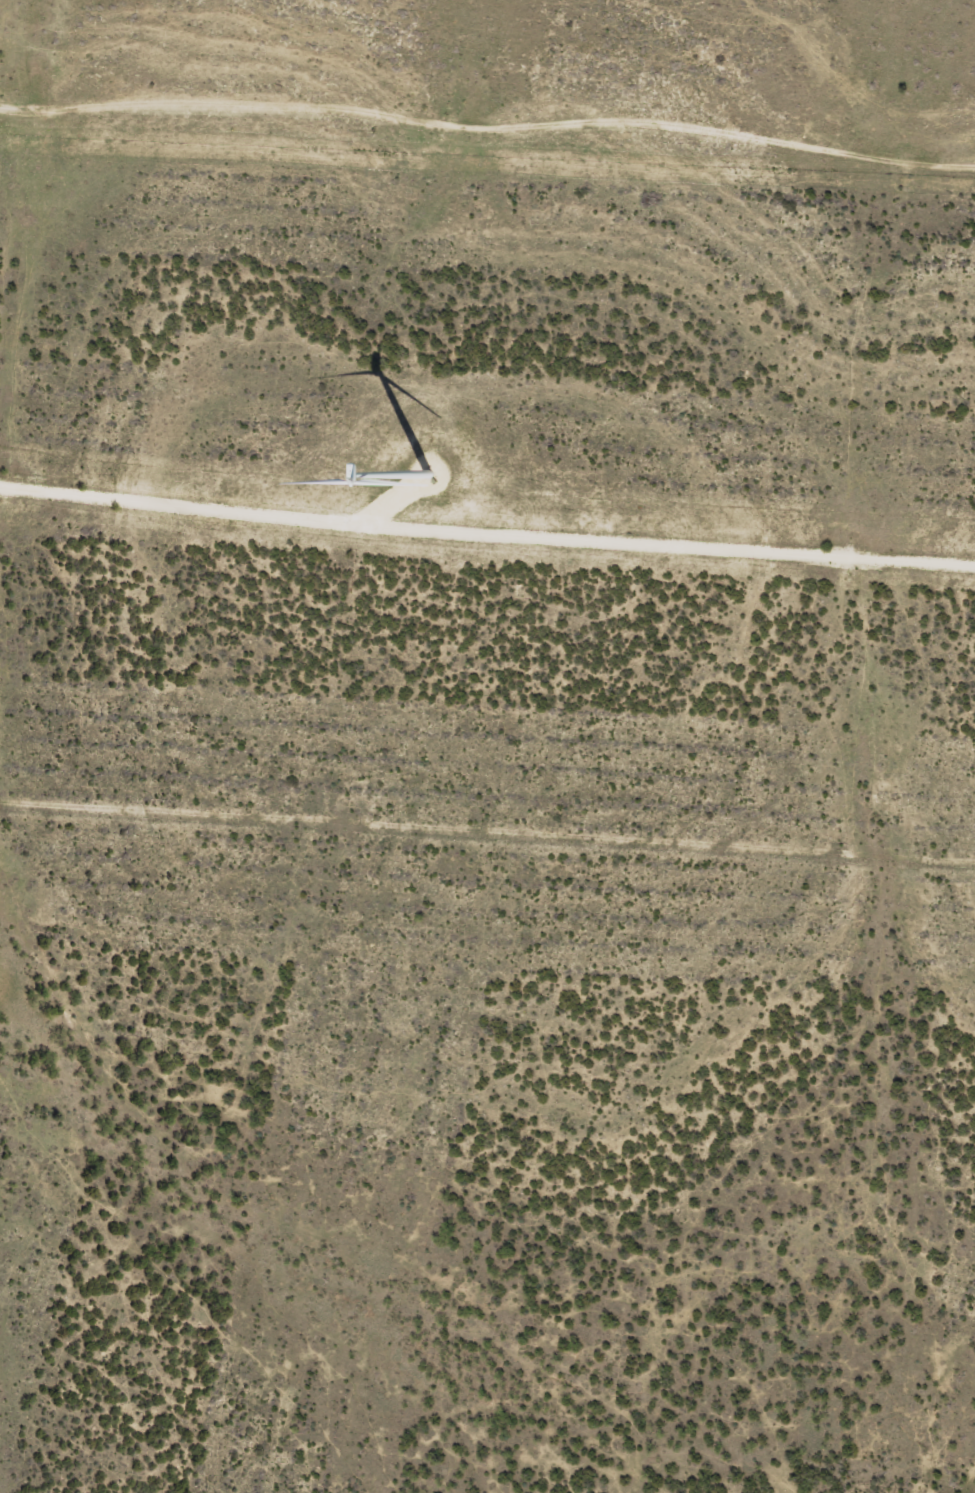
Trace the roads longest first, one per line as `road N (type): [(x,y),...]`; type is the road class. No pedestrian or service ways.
road 1 (track): [(974,195),(484,149),(0,134)]

